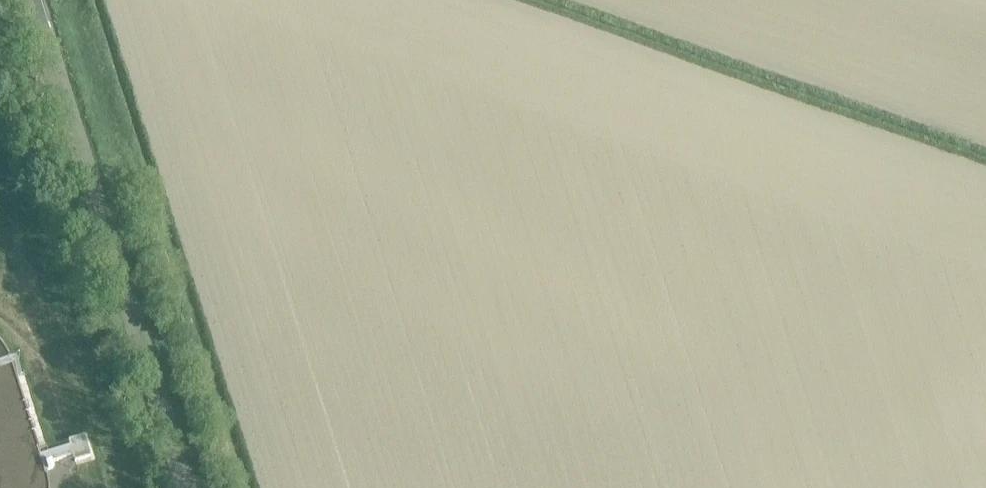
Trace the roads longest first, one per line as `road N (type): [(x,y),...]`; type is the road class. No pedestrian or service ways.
road 1 (unclassified): [(184,487),(30,0)]

